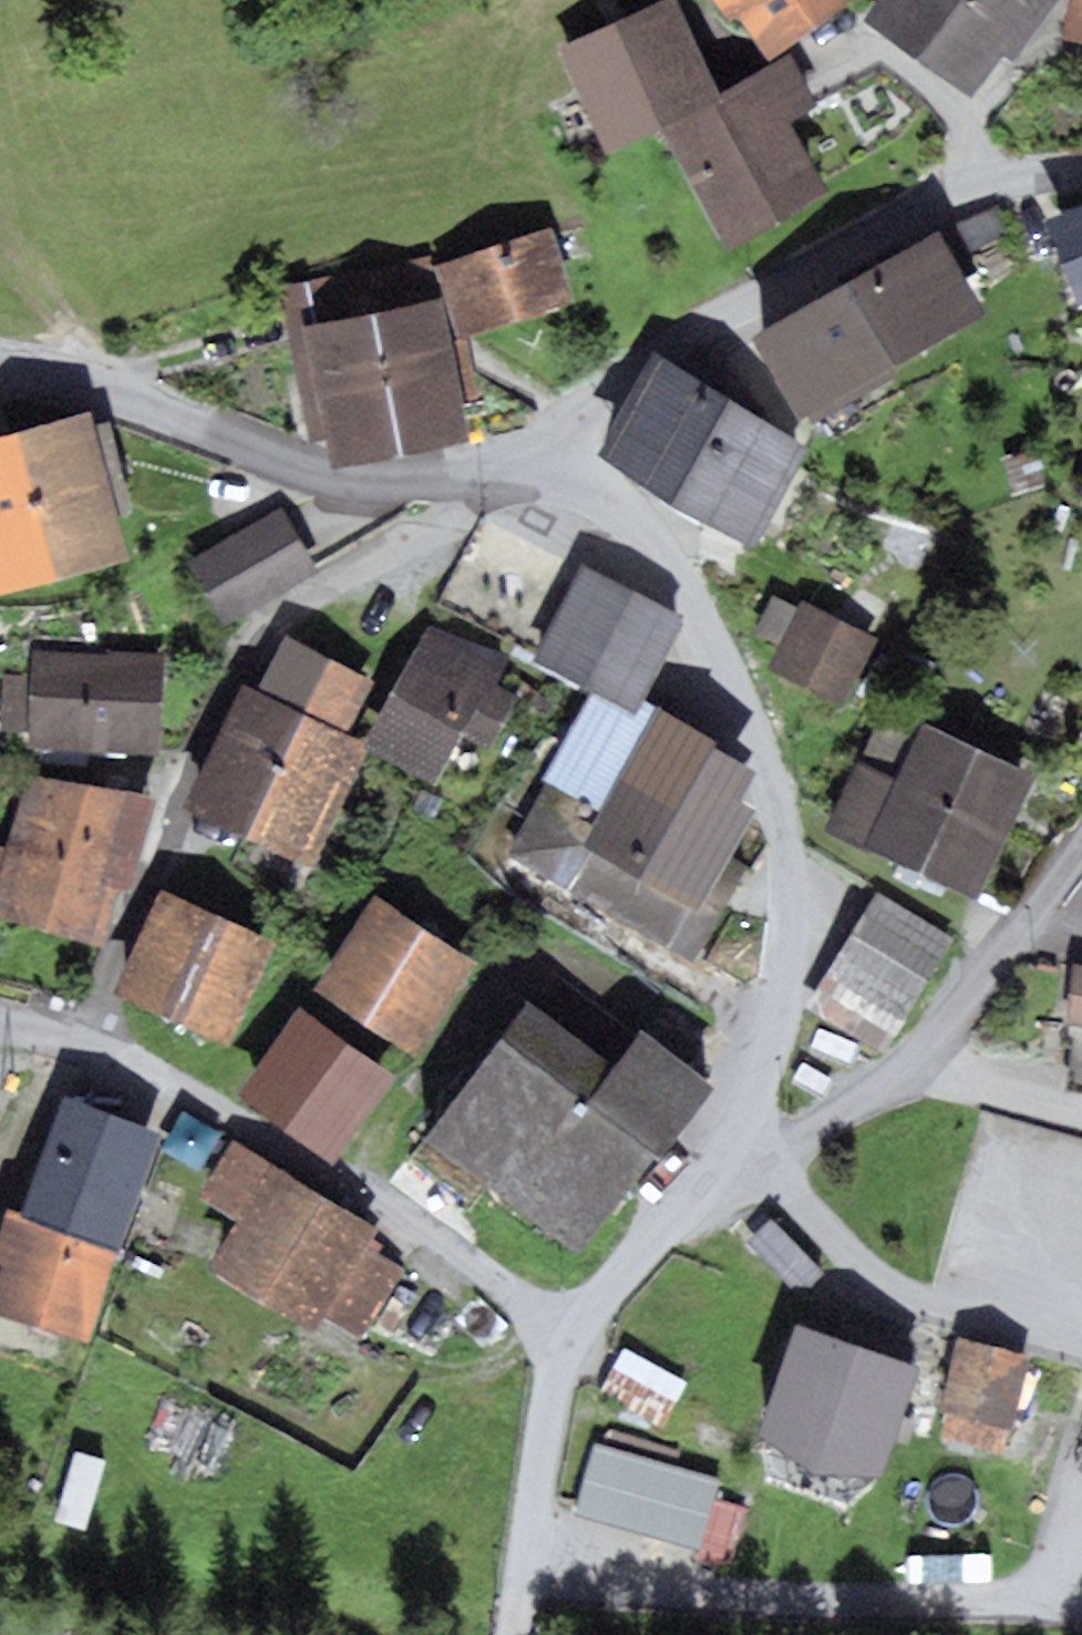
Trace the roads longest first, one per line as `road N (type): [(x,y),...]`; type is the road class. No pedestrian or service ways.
road 1 (residential): [(485,484),(301,596),(250,652),(83,1036),(370,1196),(575,1335)]
road 2 (tertiary): [(734,1140),(778,1023),(791,933),(789,862),(766,762),(705,624),(649,542),(572,493),(485,484)]
road 3 (residential): [(485,484),(646,364),(723,318),(933,208),(1022,178),(1081,170)]
road 4 (tertiary): [(485,484),(331,476),(95,390),(0,366)]
road 5 (residential): [(734,1140),(805,1132),(843,1114),(955,1010),(1081,853)]
road 6 (unclassified): [(514,1634),(548,1421),(575,1335)]
road 7 (unclassified): [(575,1335),(734,1140)]

